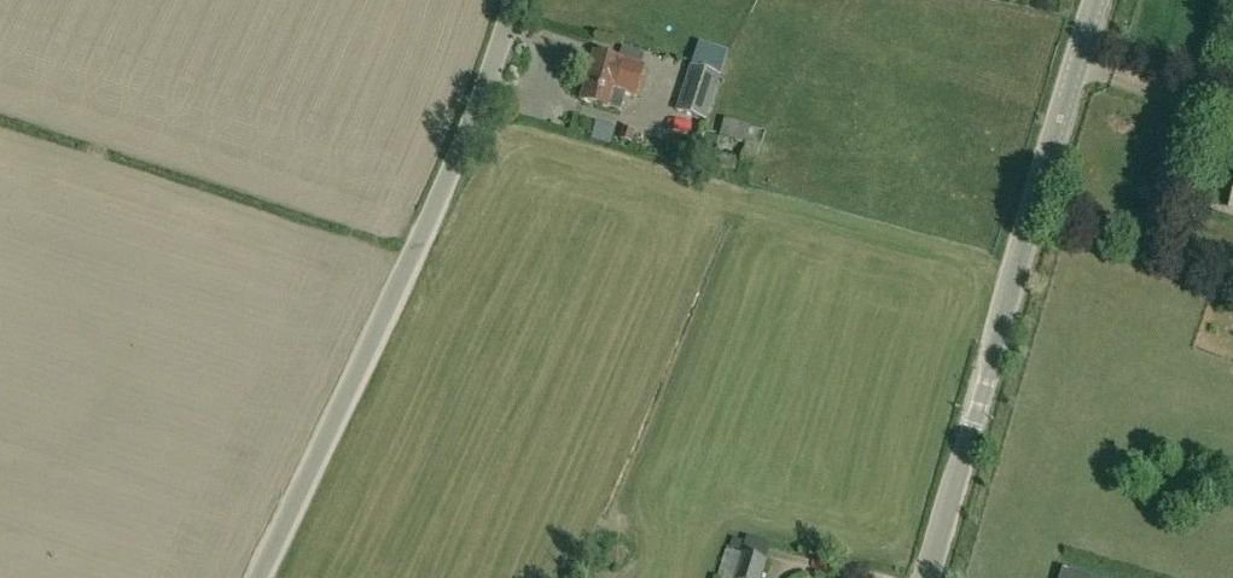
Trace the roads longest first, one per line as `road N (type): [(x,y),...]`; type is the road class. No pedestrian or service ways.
road 1 (unclassified): [(259,577),(442,193),(519,0)]
road 2 (tertiary): [(930,577),(1098,0)]

